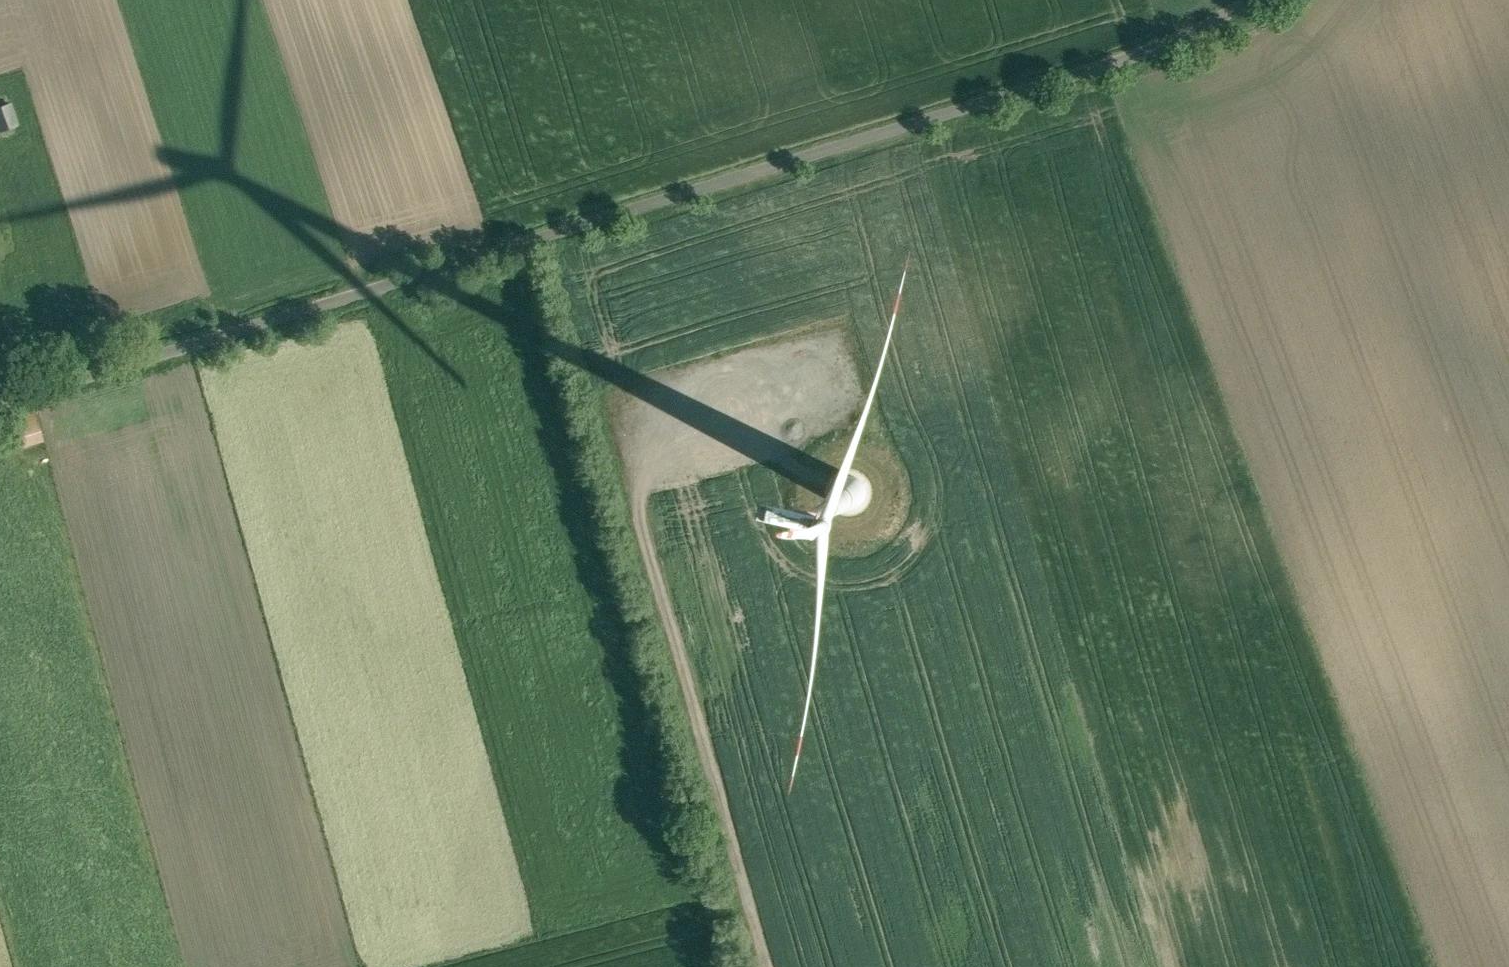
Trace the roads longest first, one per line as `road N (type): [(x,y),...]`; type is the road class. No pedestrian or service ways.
road 1 (unclassified): [(0,400),(1170,39),(1242,0)]
road 2 (track): [(755,434),(638,465),(792,966)]

